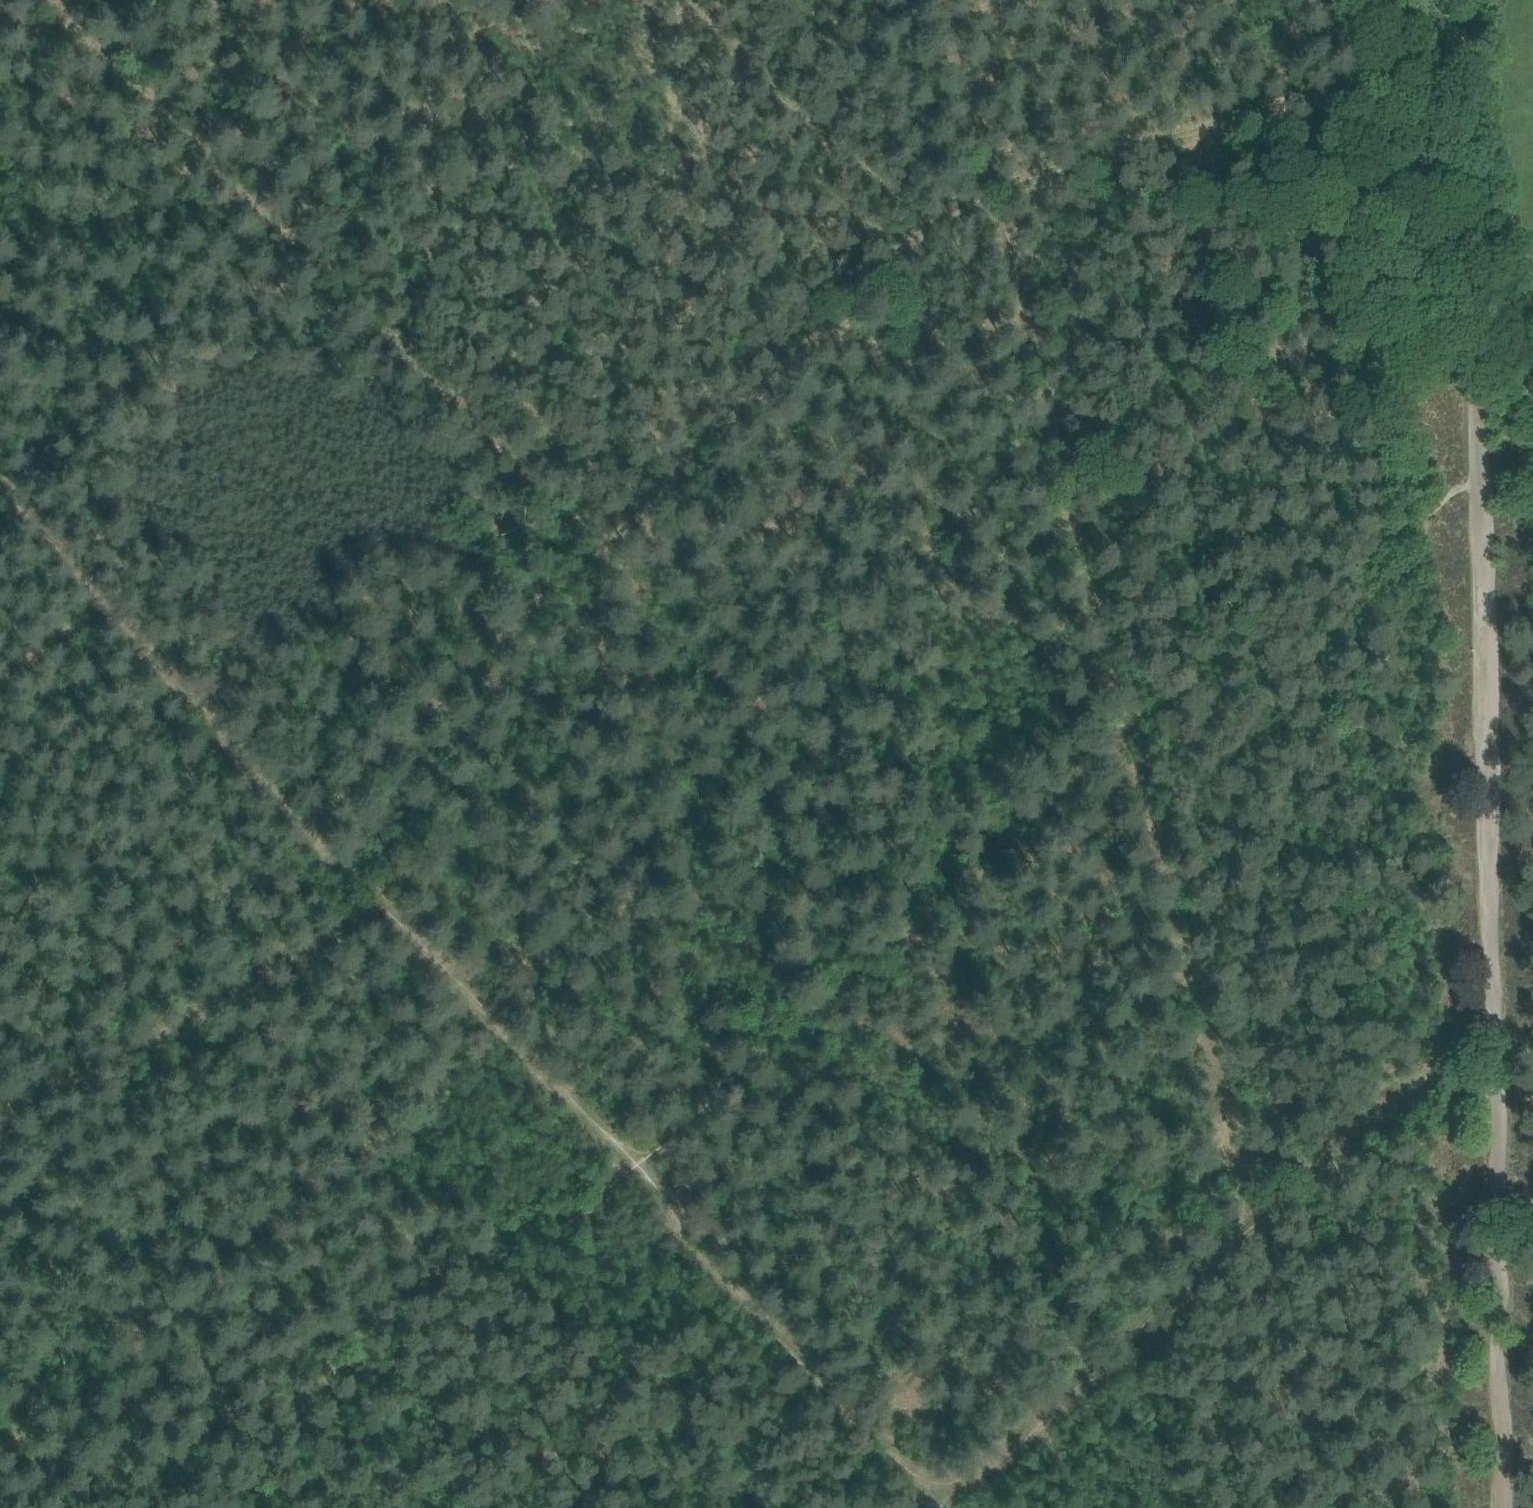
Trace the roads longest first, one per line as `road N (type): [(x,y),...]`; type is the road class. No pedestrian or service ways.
road 1 (track): [(1473,262),(1503,1294),(1499,1507)]
road 2 (track): [(1325,0),(1473,262)]
road 3 (track): [(1473,262),(1465,0)]
road 4 (track): [(1532,367),(1473,262)]

